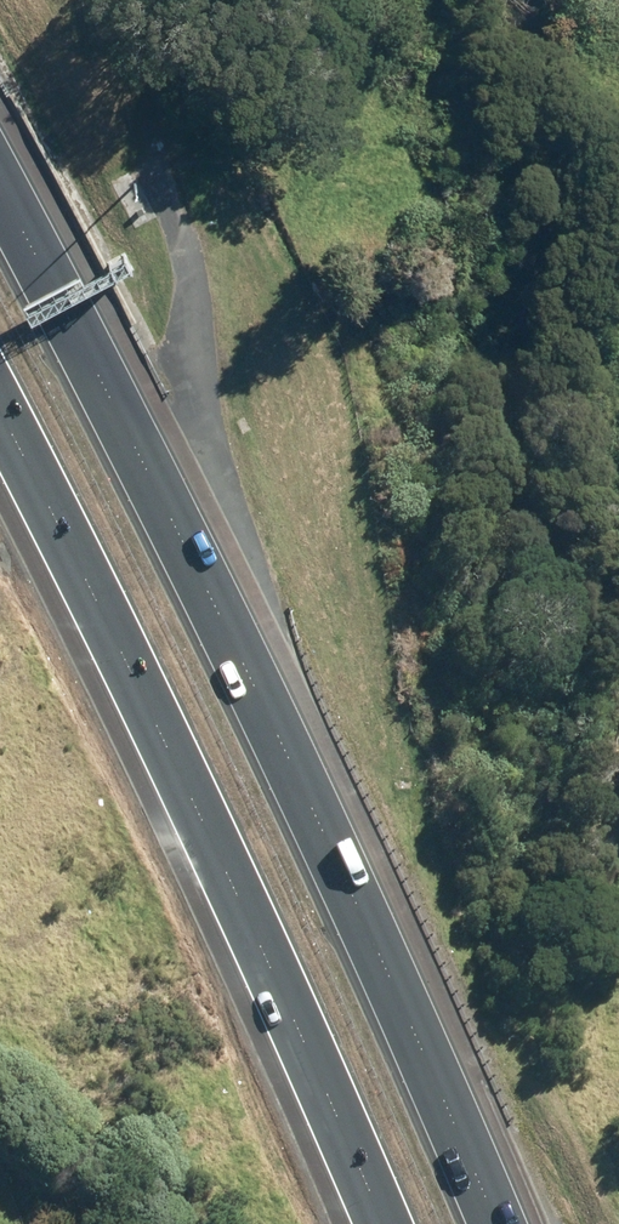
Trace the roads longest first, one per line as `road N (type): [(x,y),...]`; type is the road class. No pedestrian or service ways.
road 1 (motorway): [(0,186),(216,602),(497,1223)]
road 2 (motorway): [(378,1223),(99,606),(0,418)]

